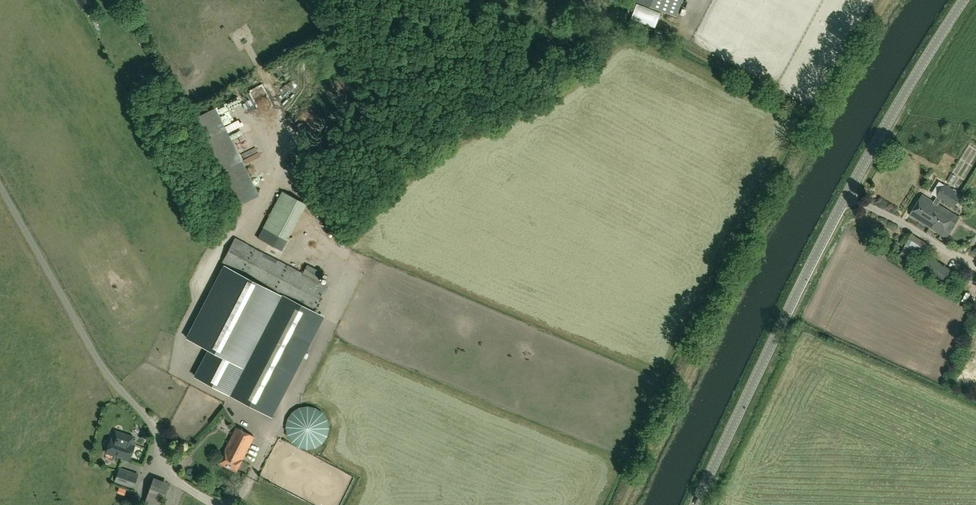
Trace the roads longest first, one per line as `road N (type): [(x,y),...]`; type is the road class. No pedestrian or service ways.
road 1 (tertiary): [(694,504),(846,195),(962,0)]
road 2 (unclassified): [(212,504),(168,473),(149,422),(106,376),(0,188)]

